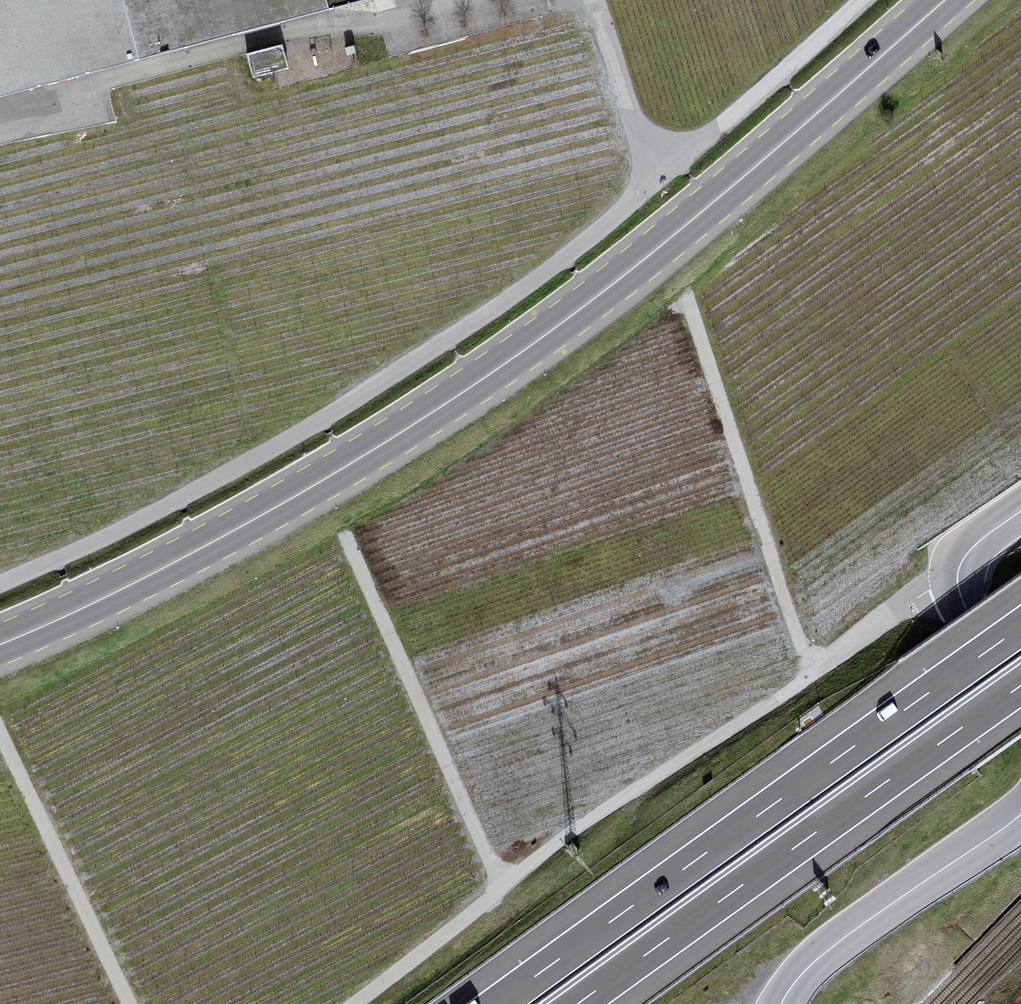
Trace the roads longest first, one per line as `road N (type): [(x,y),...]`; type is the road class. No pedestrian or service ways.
road 1 (primary): [(942,0),(640,265),(486,377),(218,539),(0,645)]
road 2 (unclassified): [(662,176),(558,263),(383,381),(119,531),(0,584)]
road 3 (track): [(957,579),(906,605),(546,850),(352,1003)]
road 4 (motorway): [(1020,626),(497,1003)]
road 5 (motorway): [(579,1003),(1020,686)]
road 6 (track): [(690,305),(815,674)]
road 7 (track): [(345,538),(507,884)]
road 8 (unclassified): [(781,1003),(823,954),(1020,814)]
road 9 (track): [(0,734),(130,1003)]
road 10 (unclassified): [(861,0),(662,176)]
road 11 (unclassified): [(1020,689),(968,610),(957,579),(968,552),(1020,510)]
road 12 (residential): [(662,176),(648,160),(596,0)]

